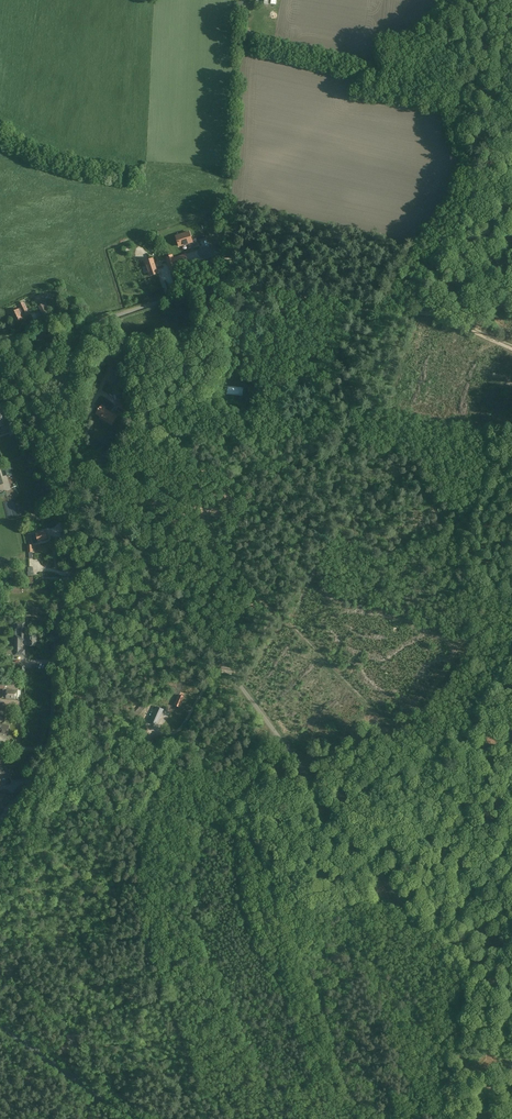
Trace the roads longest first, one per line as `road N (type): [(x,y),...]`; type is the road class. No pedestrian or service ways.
road 1 (unclassified): [(511,1068),(125,533)]
road 2 (track): [(85,477),(123,476),(407,739),(511,805)]
road 3 (track): [(210,1118),(145,928),(138,879),(139,826),(172,765),(155,753),(52,747)]
road 4 (unclassified): [(0,817),(52,750),(68,594),(125,533)]
road 5 (unclassified): [(0,340),(221,291)]
road 6 (unclassified): [(125,533),(0,362)]
road 7 (track): [(411,314),(221,291)]
road 8 (unclassified): [(136,1118),(0,1024)]
road 9 (track): [(155,961),(0,956)]

